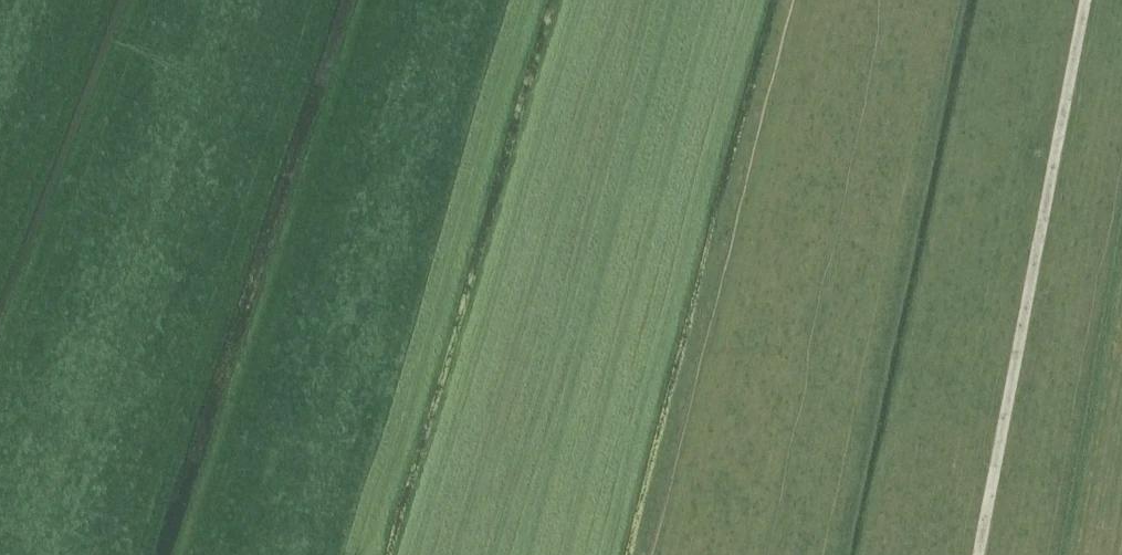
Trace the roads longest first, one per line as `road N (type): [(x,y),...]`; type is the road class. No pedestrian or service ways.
road 1 (track): [(982,554),(1088,0)]

